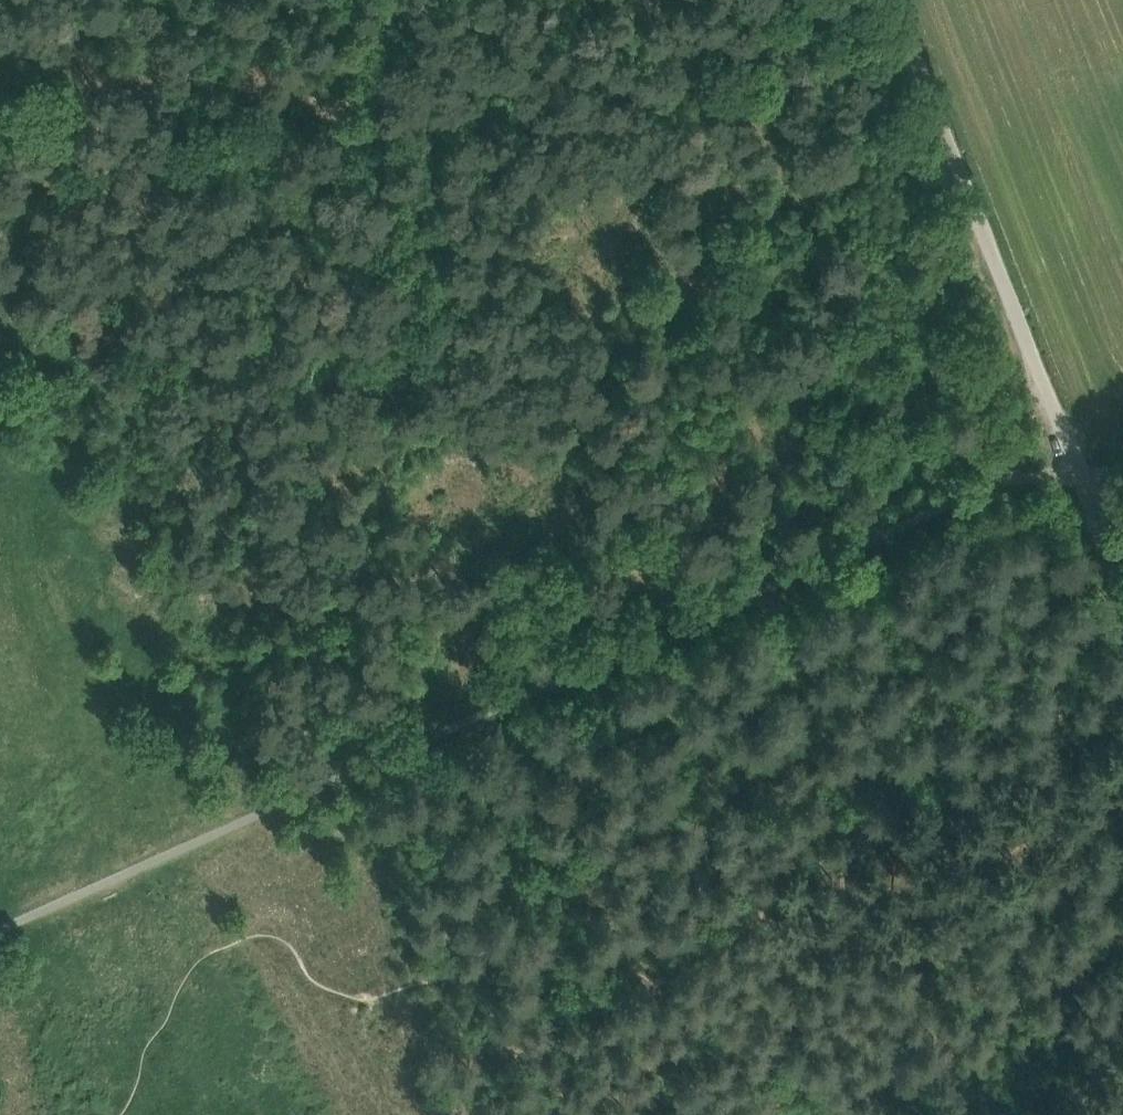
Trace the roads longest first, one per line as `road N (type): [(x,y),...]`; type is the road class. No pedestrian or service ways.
road 1 (unclassified): [(1082,479),(887,0)]

